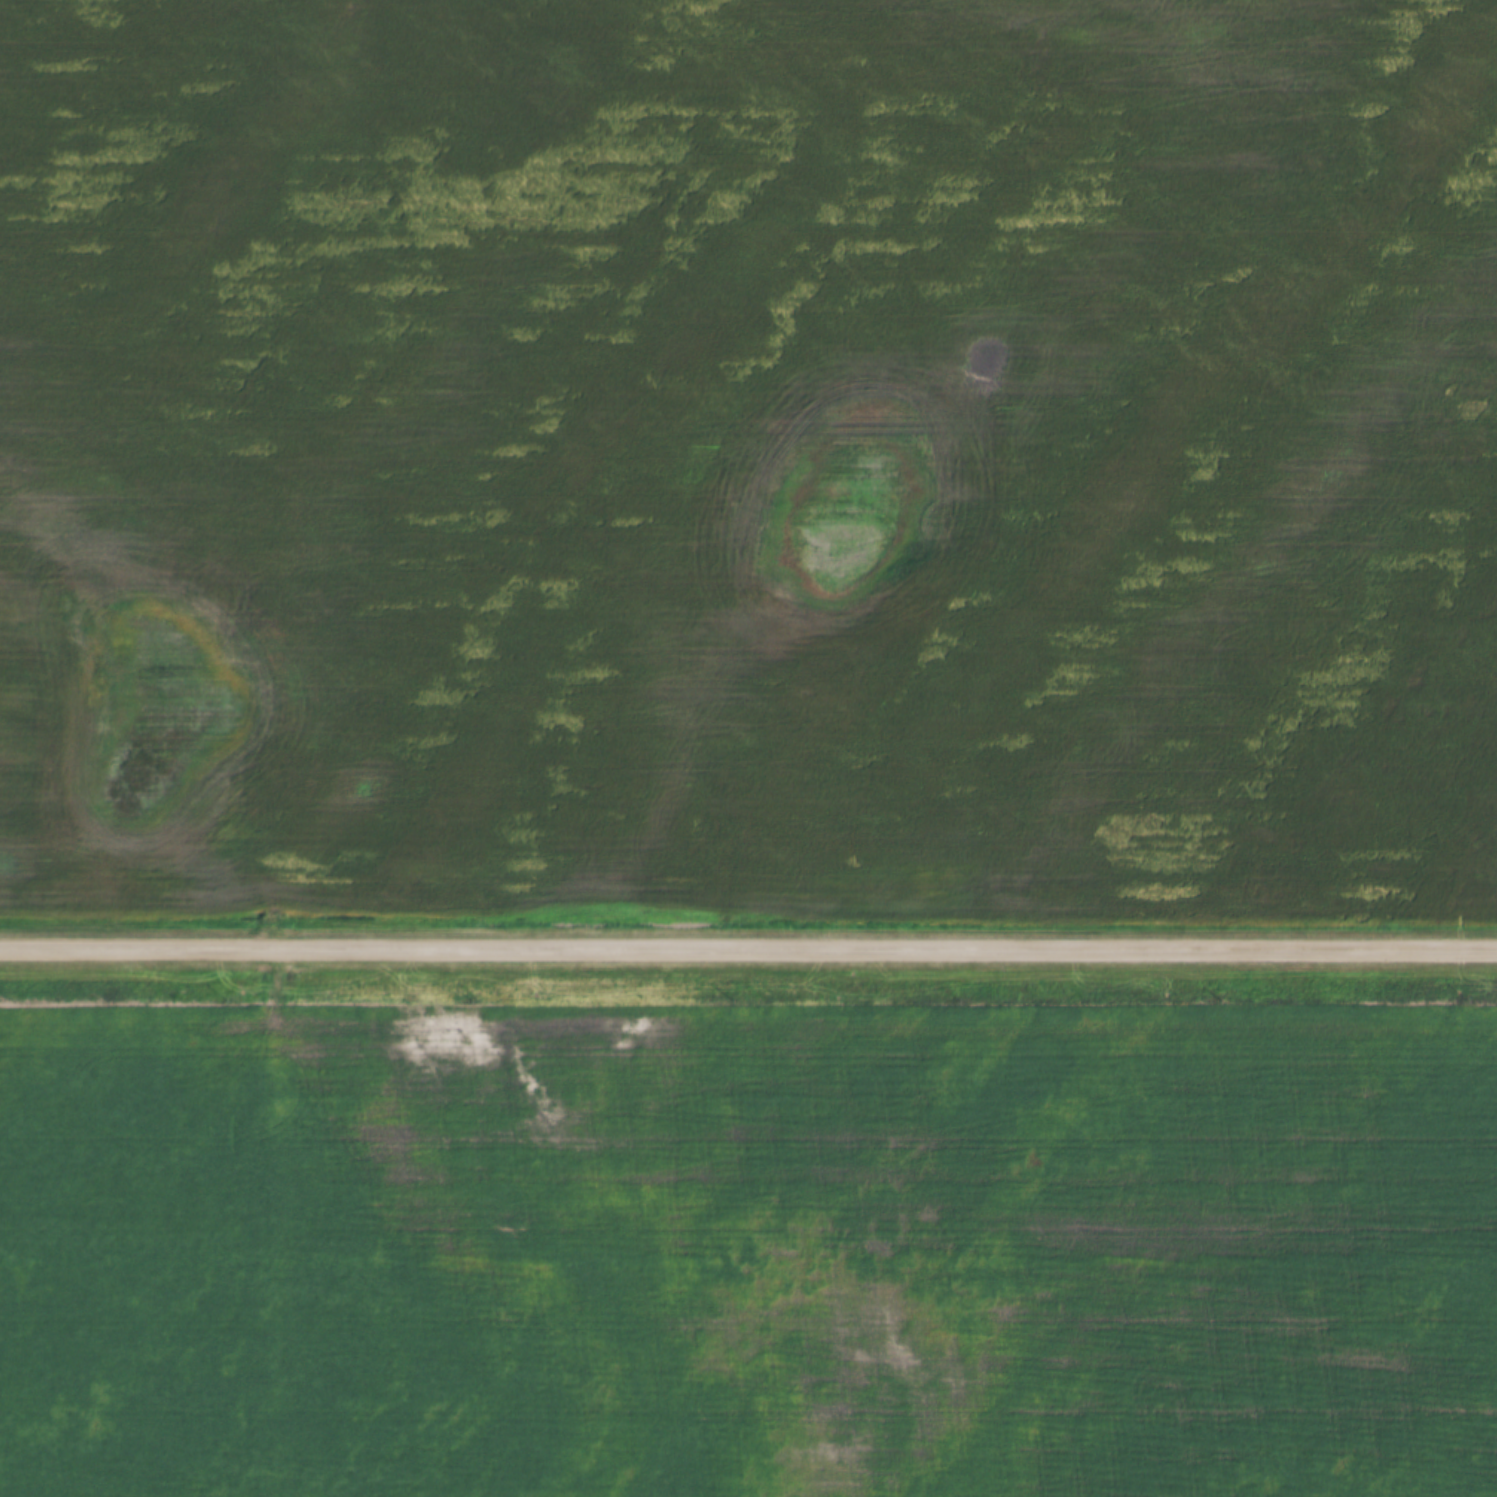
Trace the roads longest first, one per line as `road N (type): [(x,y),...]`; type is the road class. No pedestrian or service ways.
road 1 (tertiary): [(0,946),(1496,947)]

